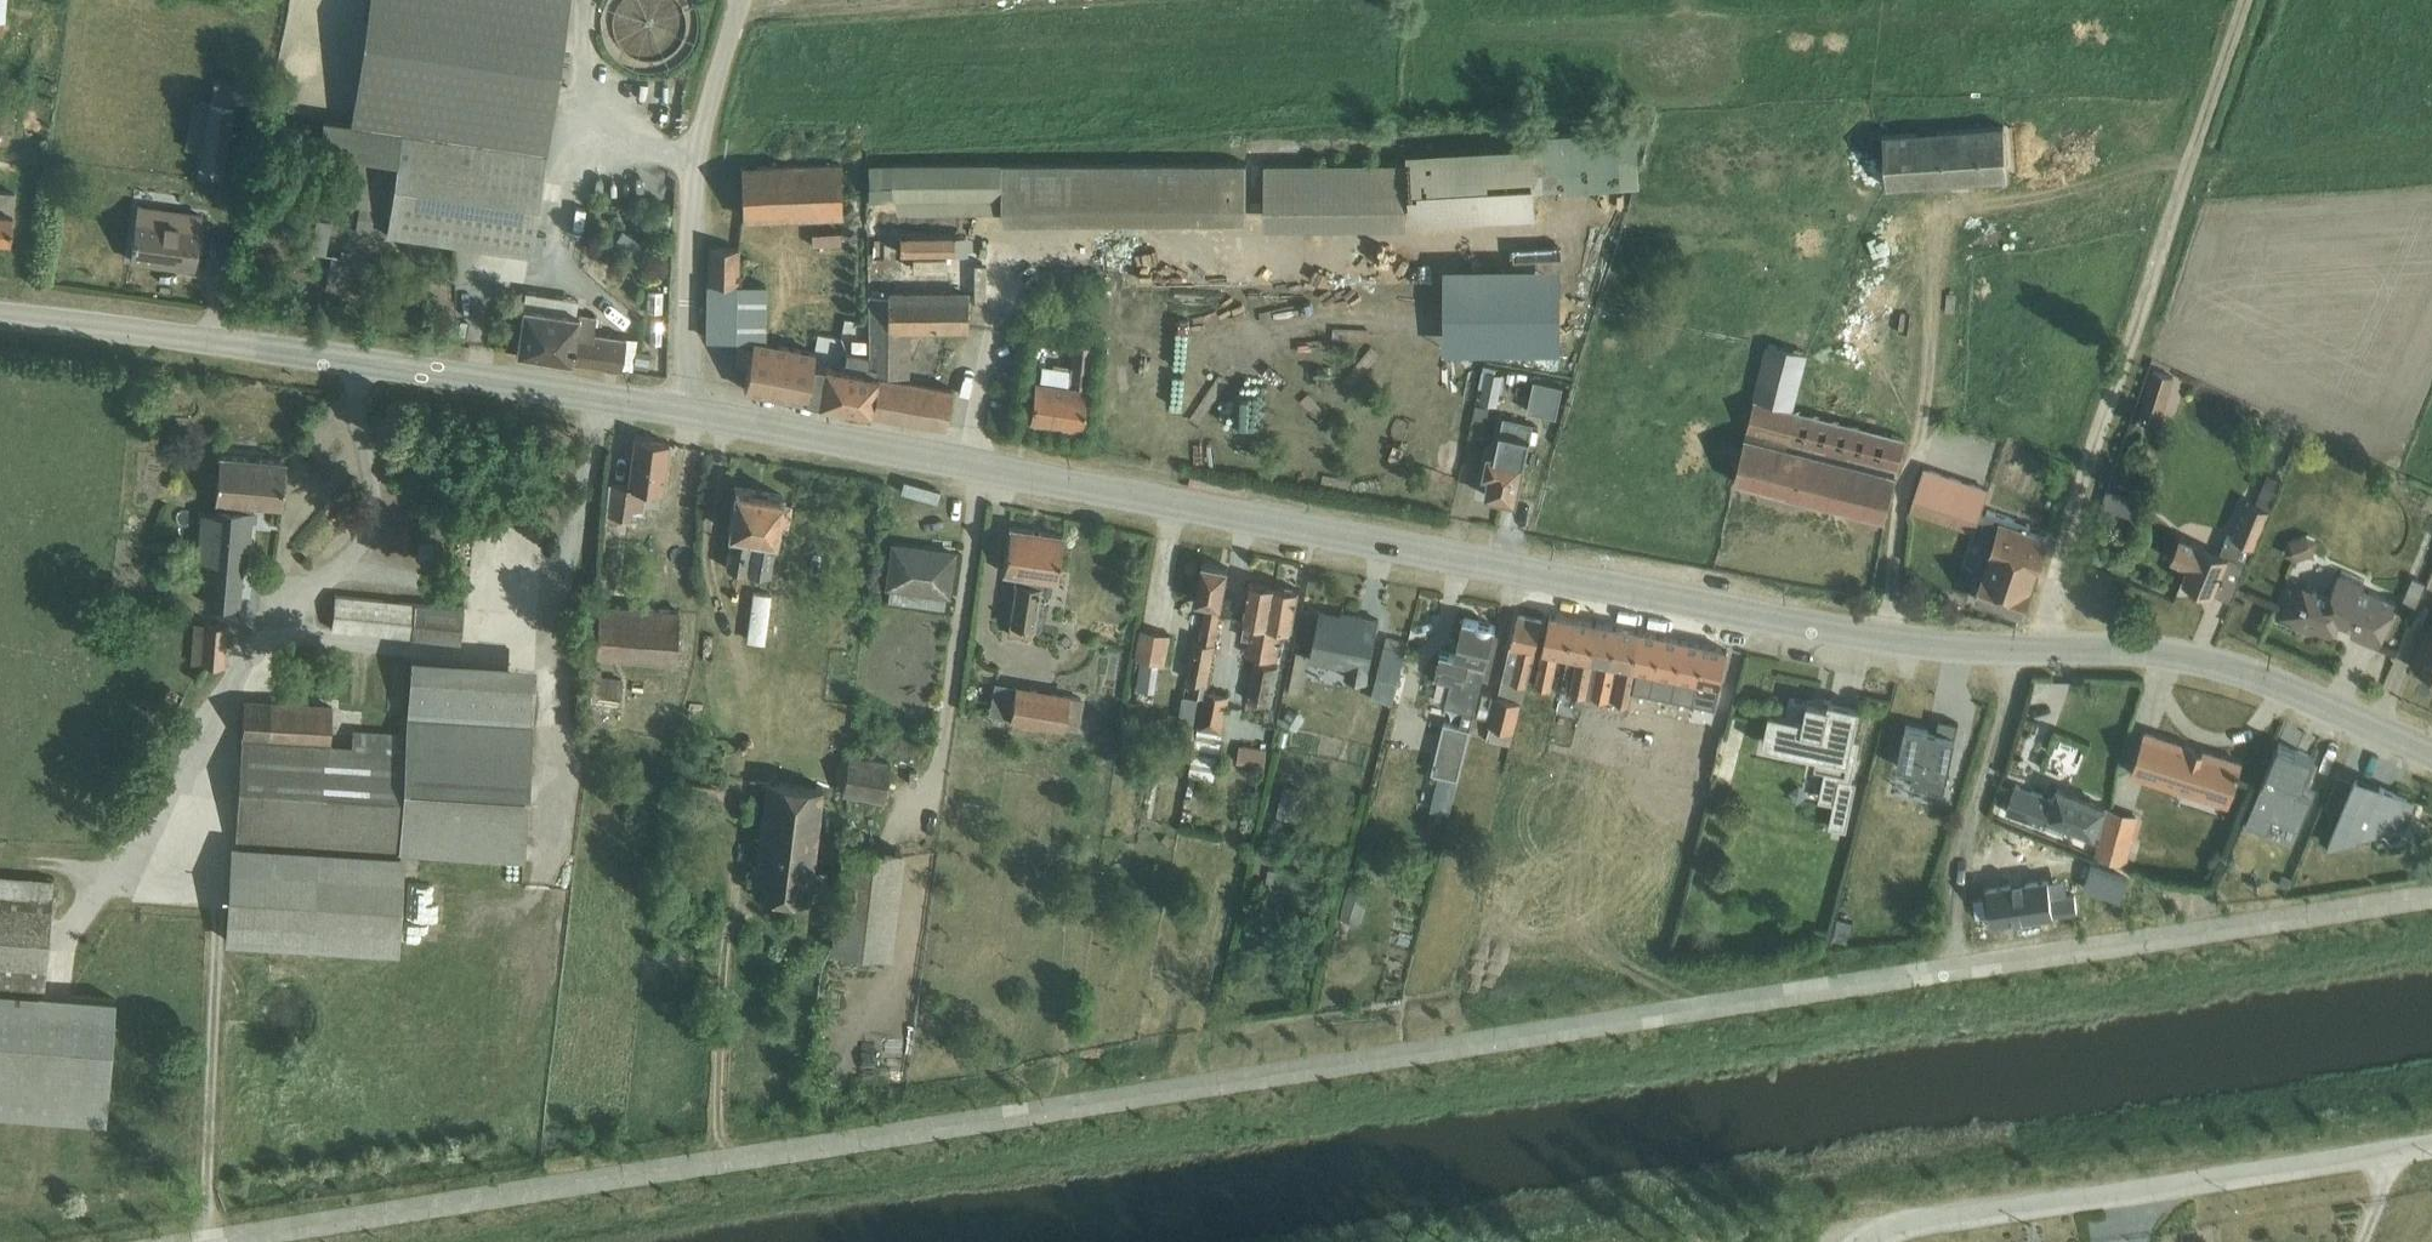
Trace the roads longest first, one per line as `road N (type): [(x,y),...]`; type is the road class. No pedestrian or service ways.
road 1 (unclassified): [(2431,891),(161,1241)]
road 2 (tertiary): [(685,409),(1856,636),(2201,663),(2255,677),(2431,753)]
road 3 (track): [(1944,965),(1968,835),(2011,675),(2047,615),(2245,0)]
road 4 (tertiary): [(685,409),(0,316)]
road 5 (unclassified): [(2431,1143),(1908,1226),(1860,1241)]
road 6 (unclassified): [(741,0),(696,151),(685,409)]

